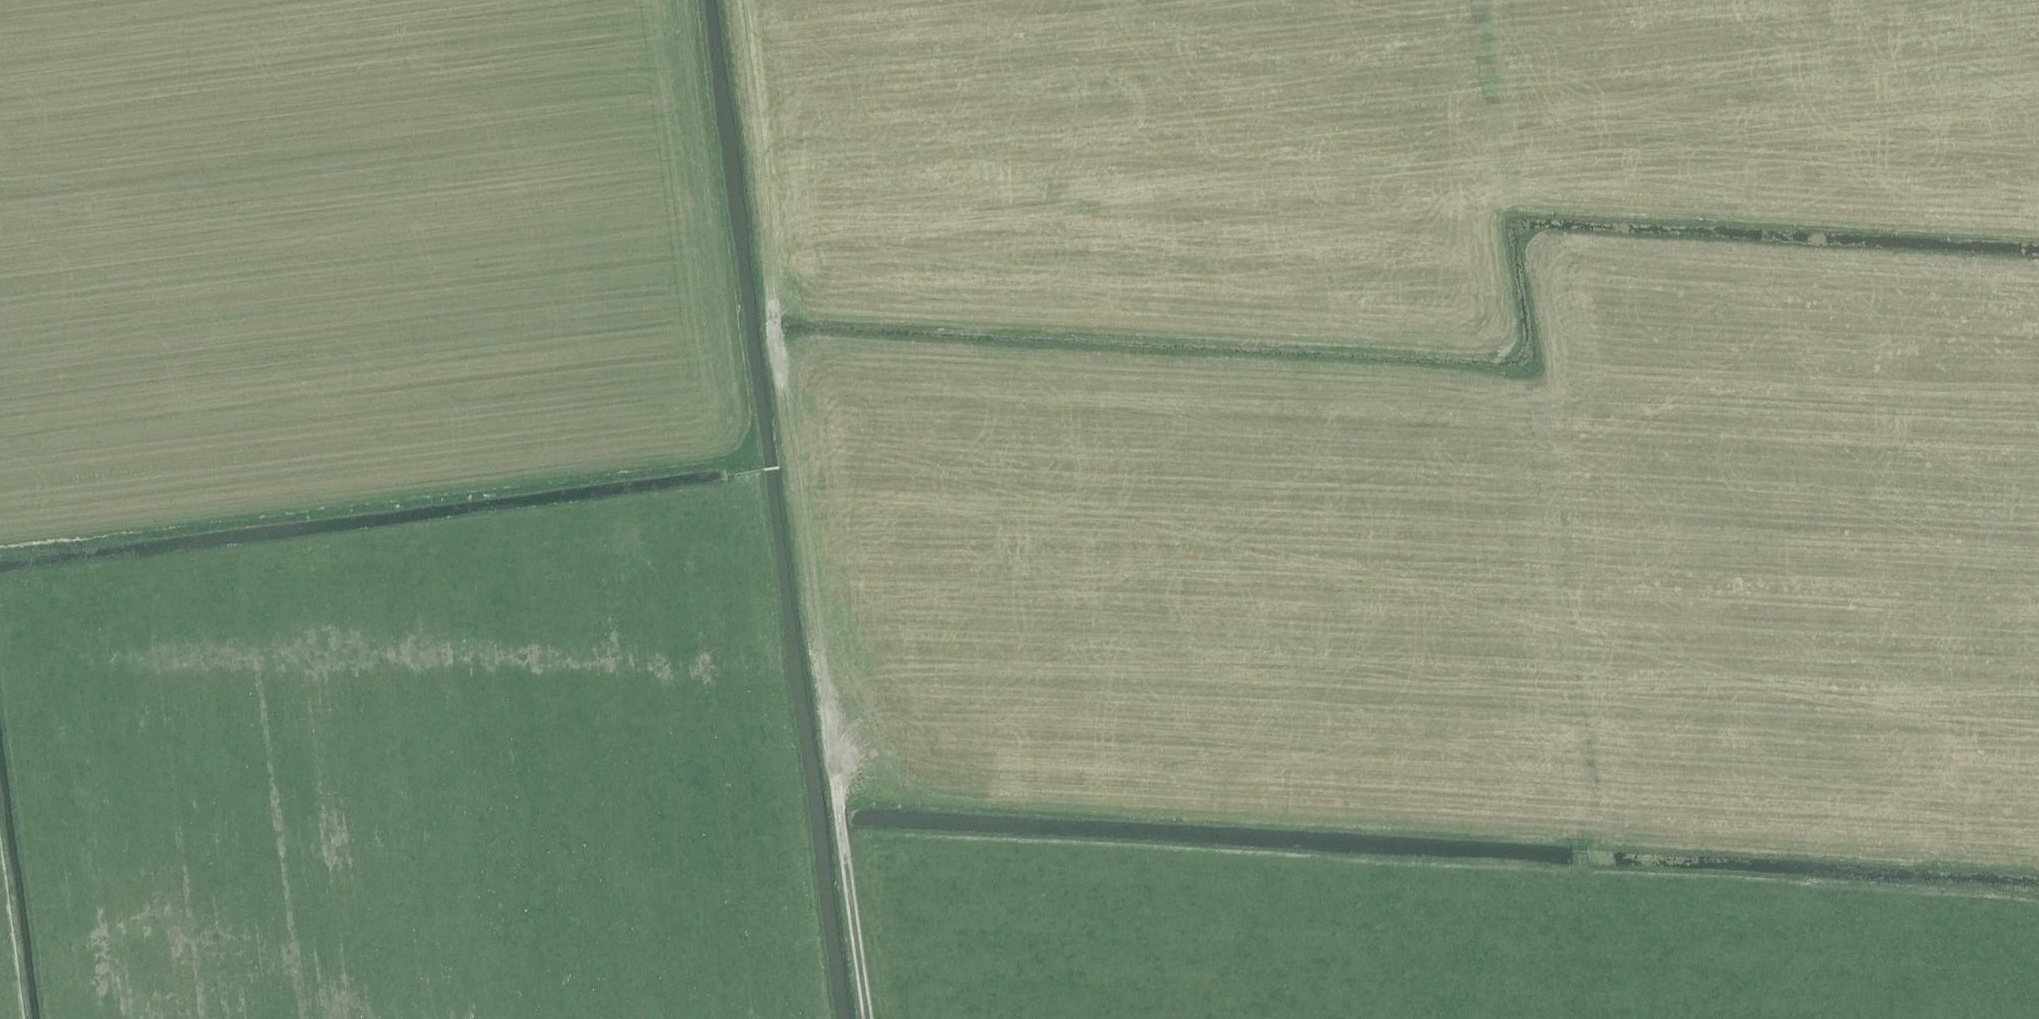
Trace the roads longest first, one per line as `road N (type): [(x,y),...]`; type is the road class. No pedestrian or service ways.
road 1 (track): [(835,774),(868,1018)]

